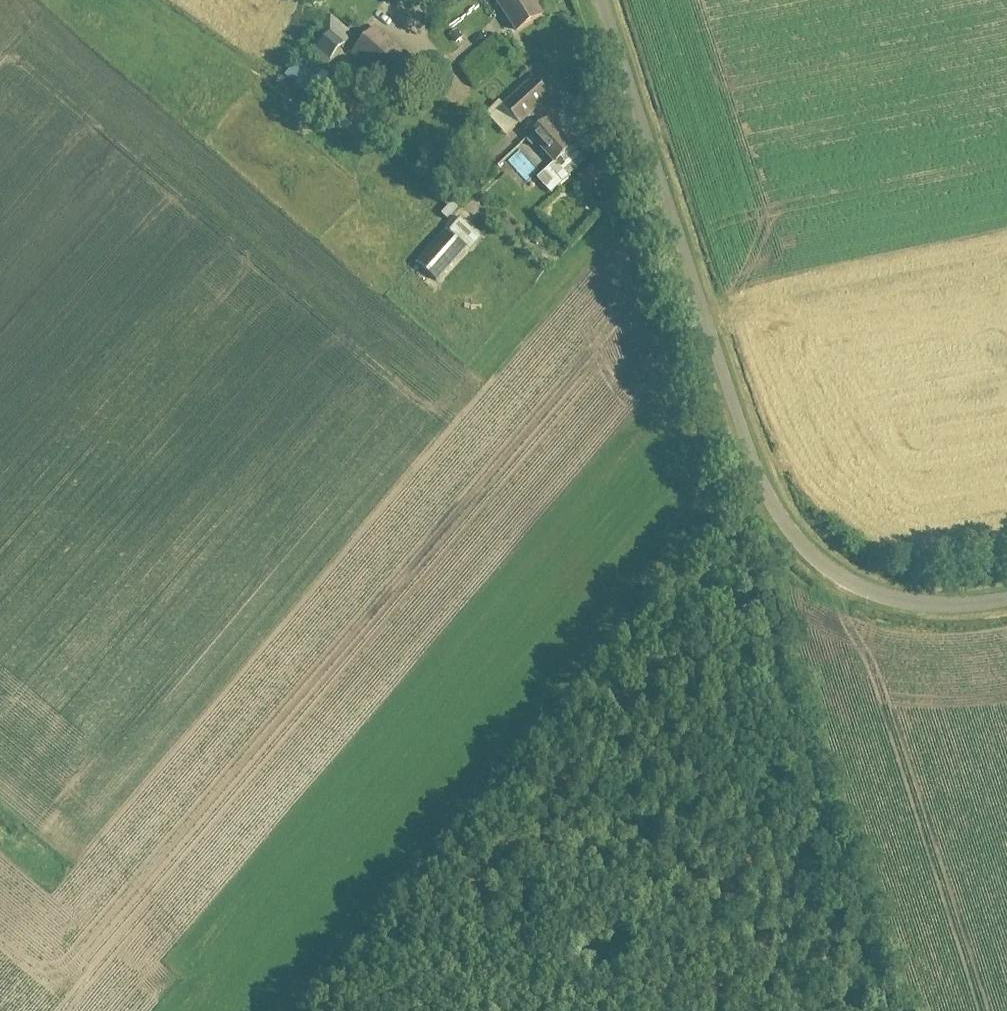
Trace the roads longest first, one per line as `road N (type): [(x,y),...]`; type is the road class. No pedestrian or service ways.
road 1 (unclassified): [(1006,600),(896,603),(820,564),(785,526),(755,468),(601,0)]

